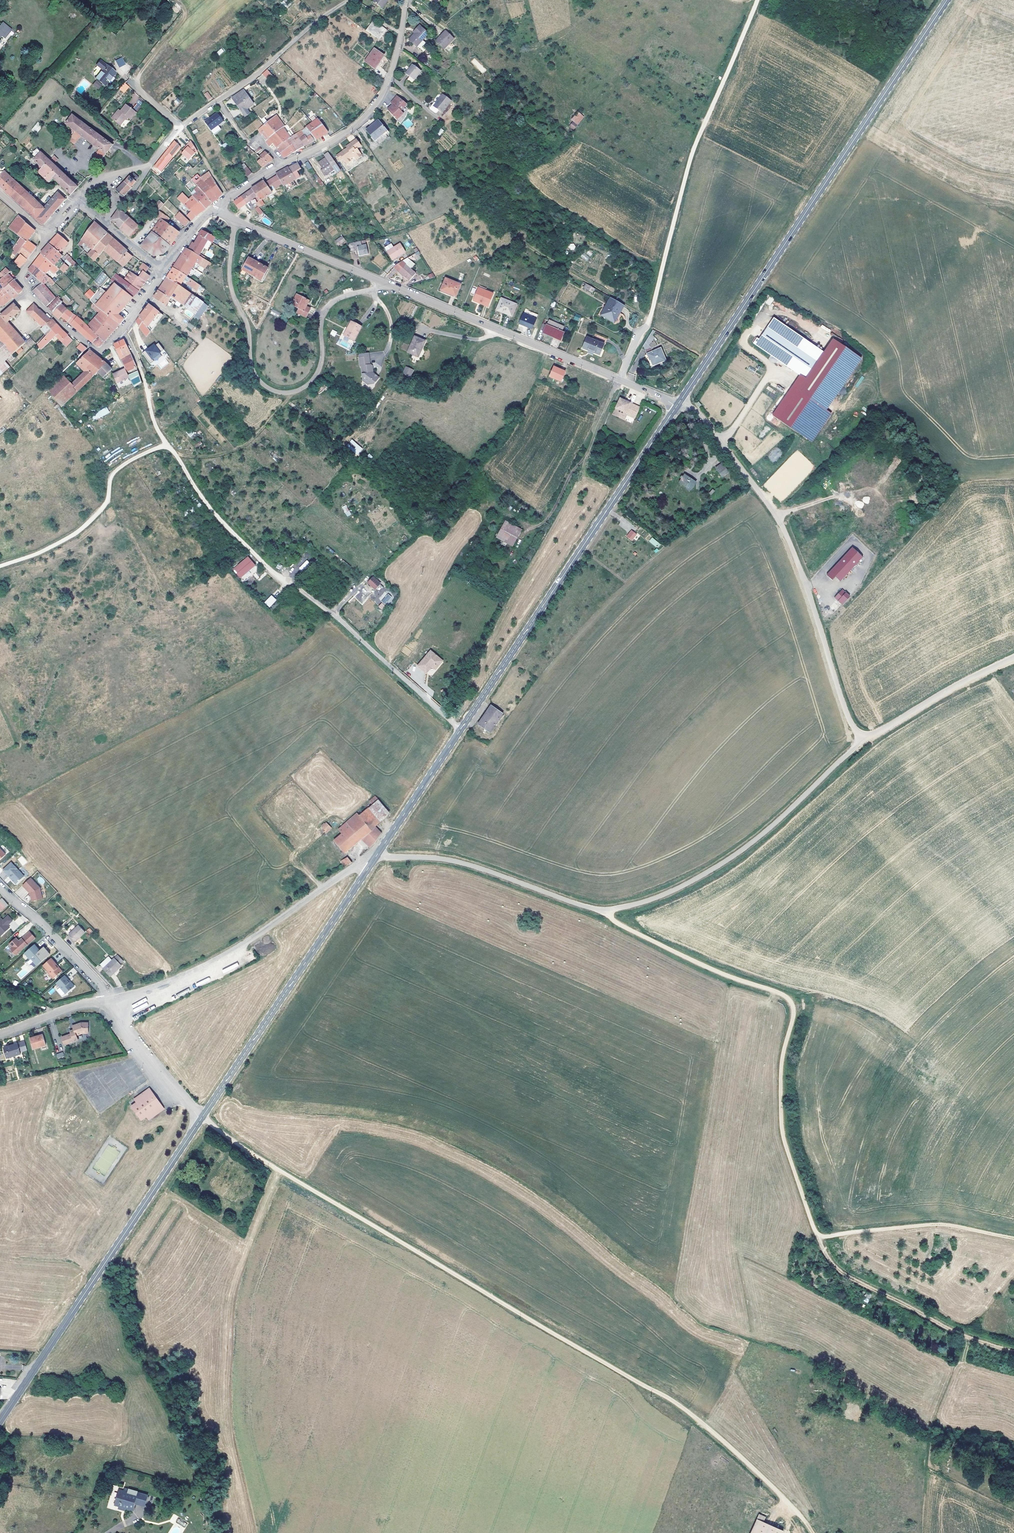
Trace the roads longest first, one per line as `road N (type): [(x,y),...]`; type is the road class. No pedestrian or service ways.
road 1 (track): [(376,859),(472,868),(600,912),(711,971),(782,997),(793,1013),(780,1068),(781,1130),(828,1260),(861,1286),(1013,1354)]
road 2 (track): [(203,1116),(277,1169),(672,1400),(812,1532)]
road 3 (track): [(757,0),(695,148),(658,290),(620,381),(589,452),(547,519),(530,529)]
road 4 (secondary): [(677,406),(373,863)]
road 5 (tertiary): [(677,406),(213,212)]
road 6 (track): [(1013,660),(854,748),(759,838),(702,876),(600,912)]
road 7 (secondary): [(948,0),(683,399)]
road 8 (unclassified): [(683,399),(784,530),(850,722),(865,741)]
road 9 (secondary): [(201,1119),(0,1422)]
road 10 (secondary): [(373,863),(201,1119)]
road 11 (track): [(122,332),(159,434),(212,511),(288,581)]
road 12 (residential): [(111,1001),(218,959),(373,863)]
road 13 (residential): [(281,169),(346,135),(375,107),(395,61),(405,0)]
road 14 (track): [(0,566),(77,532),(107,502),(114,471),(166,443)]
road 15 (tertiary): [(26,293),(95,353),(130,324),(163,273)]
road 16 (track): [(818,1240),(895,1226),(1013,1238)]
road 17 (residential): [(111,1001),(0,891)]
road 18 (residential): [(201,1119),(129,1038),(111,1001)]

